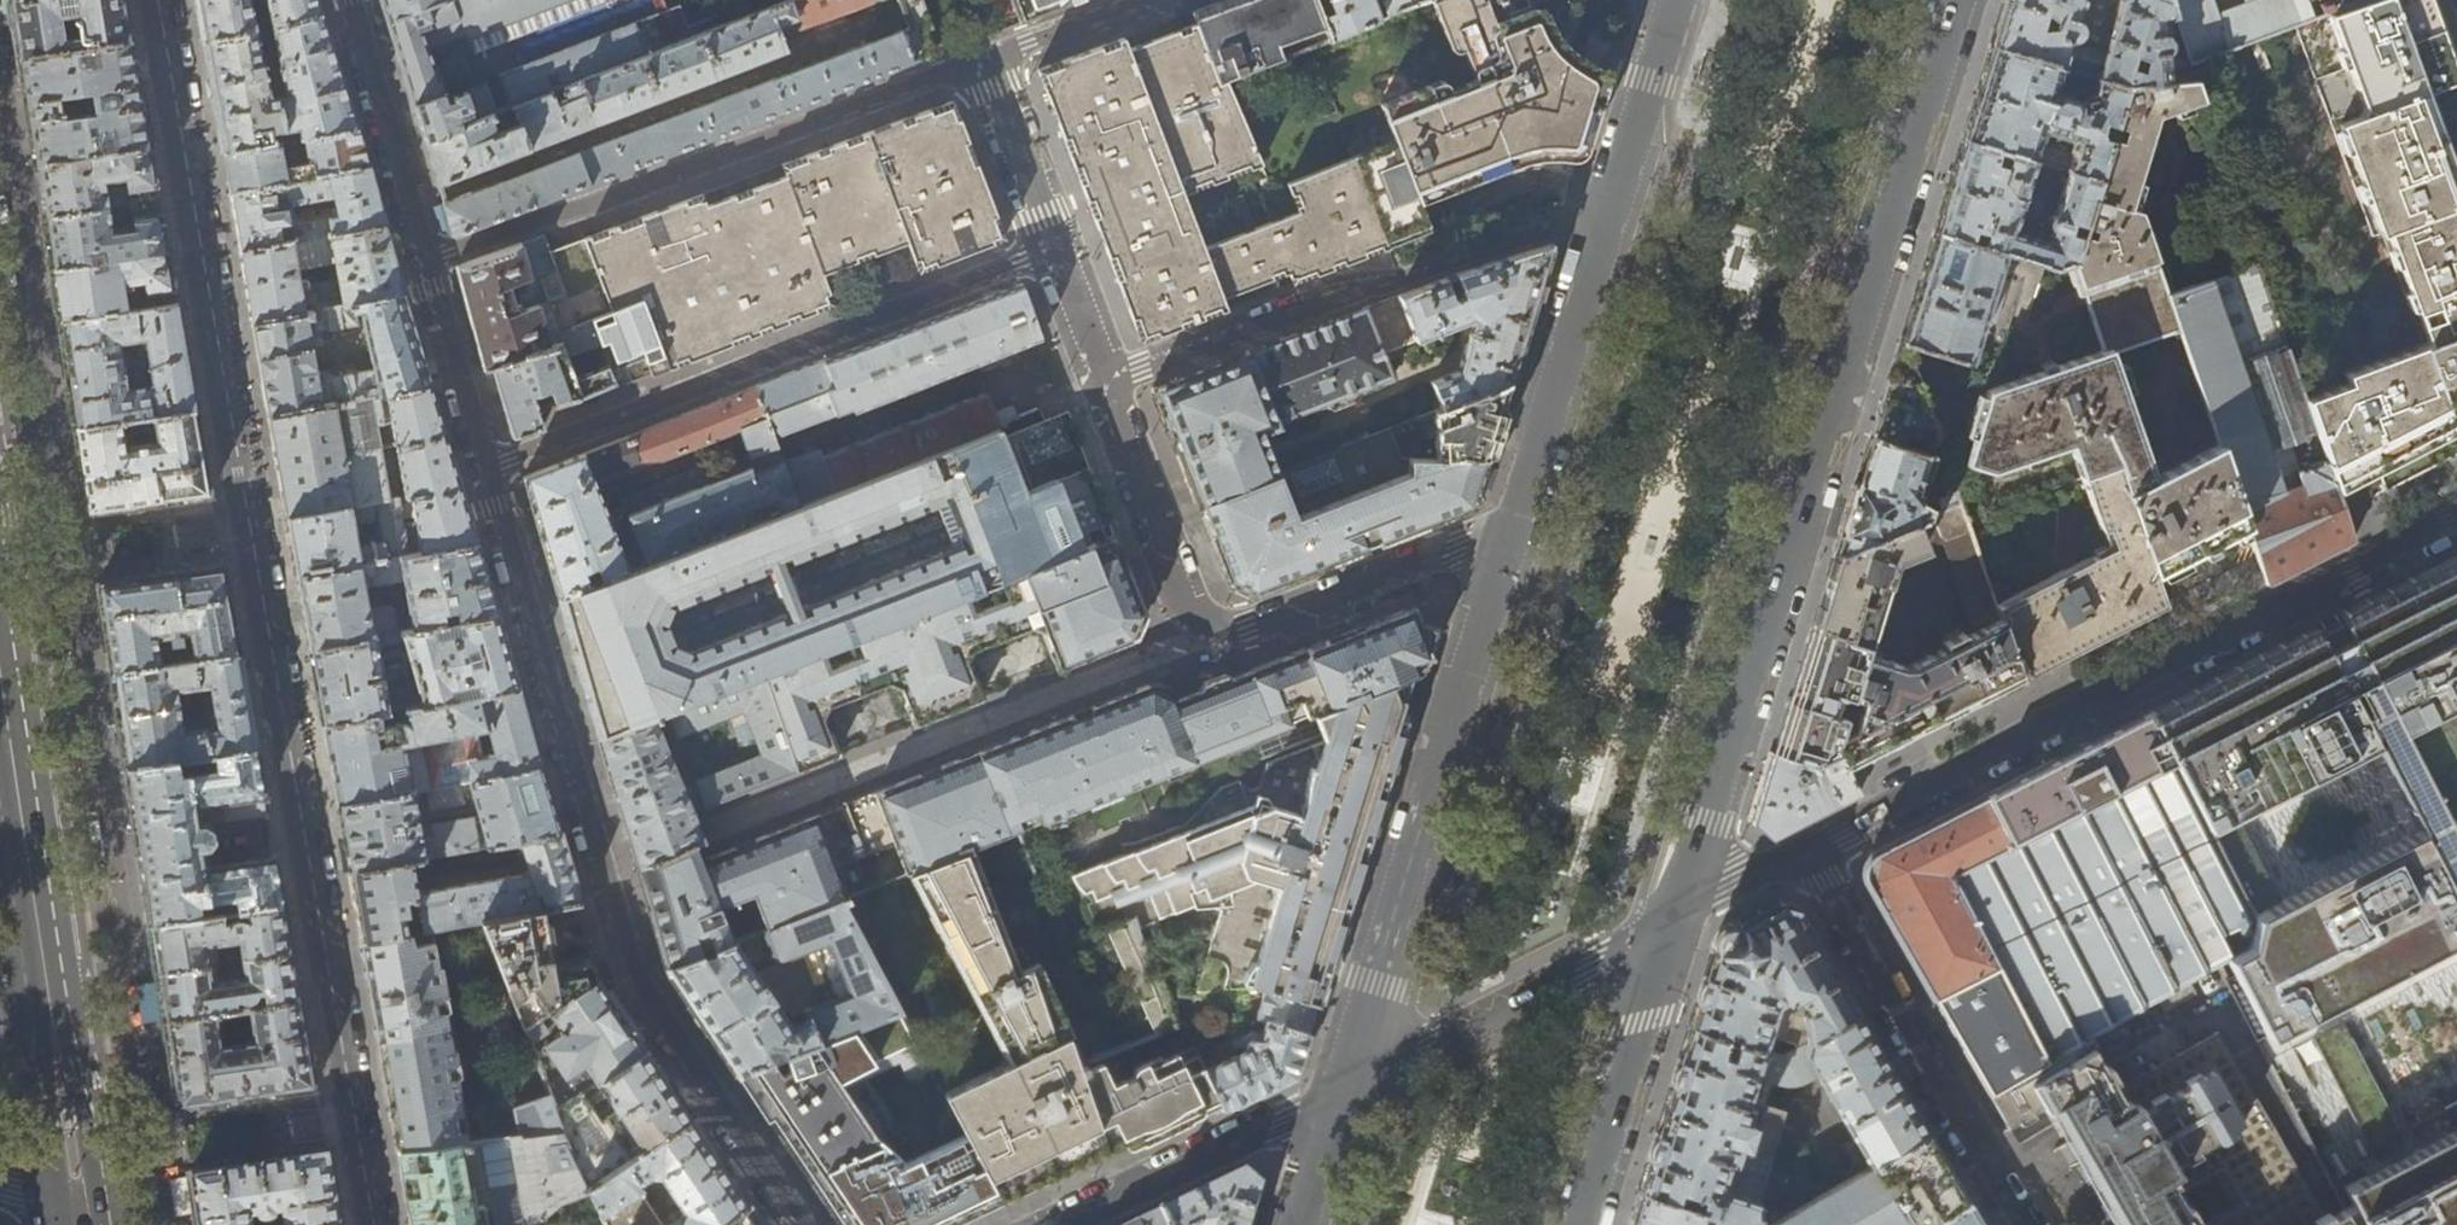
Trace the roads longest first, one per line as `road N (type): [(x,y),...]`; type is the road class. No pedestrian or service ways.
road 1 (residential): [(804,1224),(642,983),(349,0)]
road 2 (residential): [(159,0),(373,1224)]
road 3 (tertiary): [(1673,919),(1956,0)]
road 4 (residential): [(2456,520),(1805,852)]
road 5 (tertiary): [(1518,521),(1339,1091)]
road 6 (residential): [(1518,521),(1248,627),(1210,624),(1183,602),(1105,383)]
road 7 (primary): [(81,1209),(0,681)]
road 8 (residential): [(1105,383),(1364,281),(1400,281),(1555,231),(1604,245)]
road 9 (residential): [(1105,383),(982,58),(1136,0)]
road 10 (residential): [(1805,852),(2020,1224)]
road 11 (residential): [(1673,919),(1339,1091)]
road 12 (tertiary): [(1582,1224),(1673,919)]
road 13 (tertiary): [(1339,1091),(1056,1224)]
road 14 (tertiary): [(1604,245),(1518,521)]
road 15 (tertiary): [(1677,0),(1604,245)]
road 16 (residential): [(1805,852),(1673,919)]
road 17 (residential): [(1339,1091),(1298,1224)]

